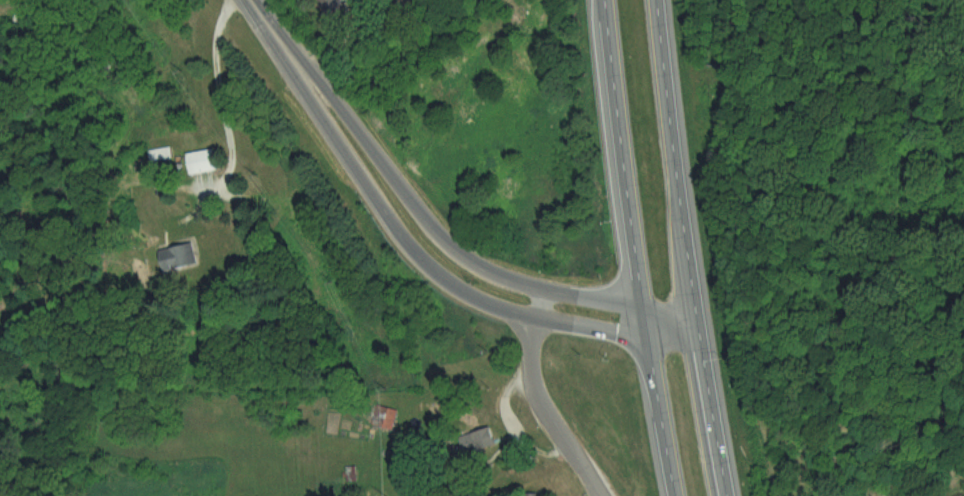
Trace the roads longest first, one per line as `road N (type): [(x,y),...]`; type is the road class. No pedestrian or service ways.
road 1 (secondary): [(285,49),(398,235),(441,279),(522,319),(647,339),(695,329)]
road 2 (secondary): [(695,329),(643,310),(516,285),(458,255),(340,105),(285,49)]
road 3 (trunk): [(727,495),(695,329),(655,0)]
road 4 (trunk): [(605,0),(674,495)]

